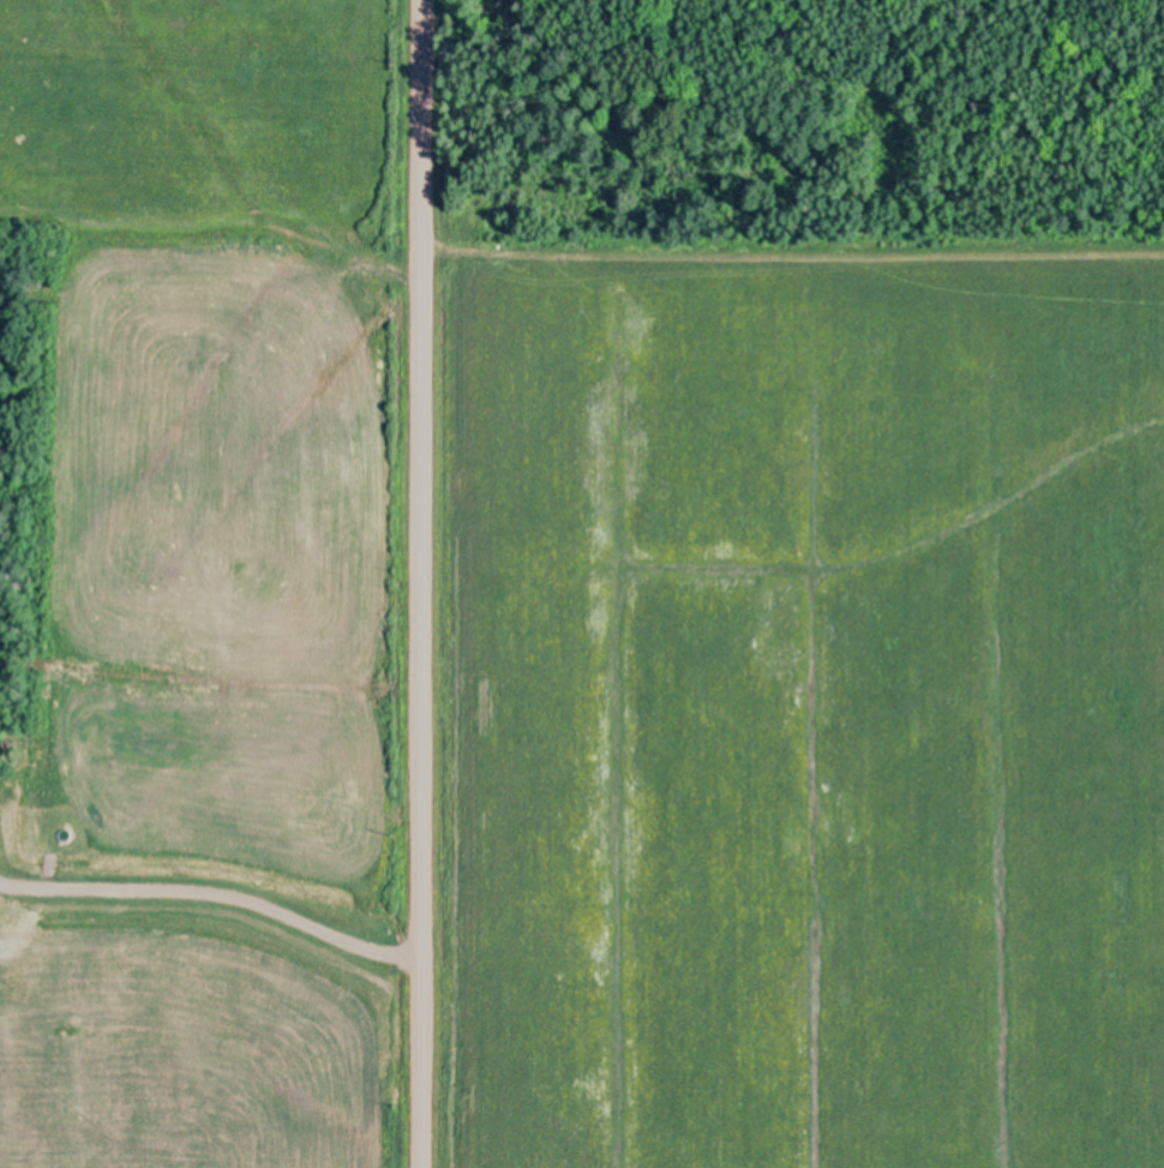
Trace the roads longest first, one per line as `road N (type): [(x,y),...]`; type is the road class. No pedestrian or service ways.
road 1 (residential): [(419,1167),(421,0)]

